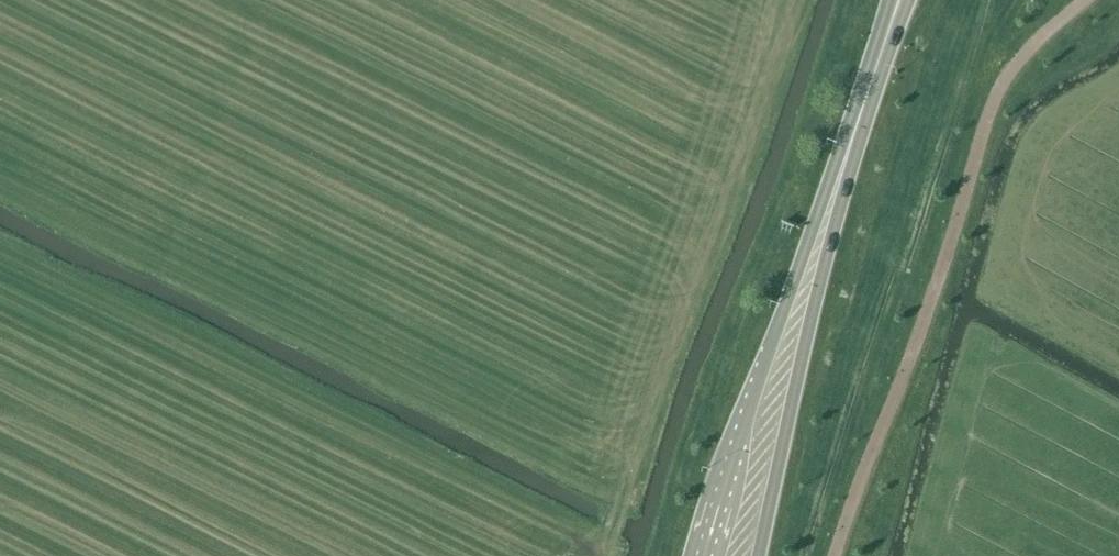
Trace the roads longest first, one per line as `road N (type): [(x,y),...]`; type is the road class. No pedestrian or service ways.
road 1 (primary): [(836,191),(759,379),(704,555)]
road 2 (primary): [(756,555),(836,191)]
road 3 (primary): [(836,191),(899,0)]

